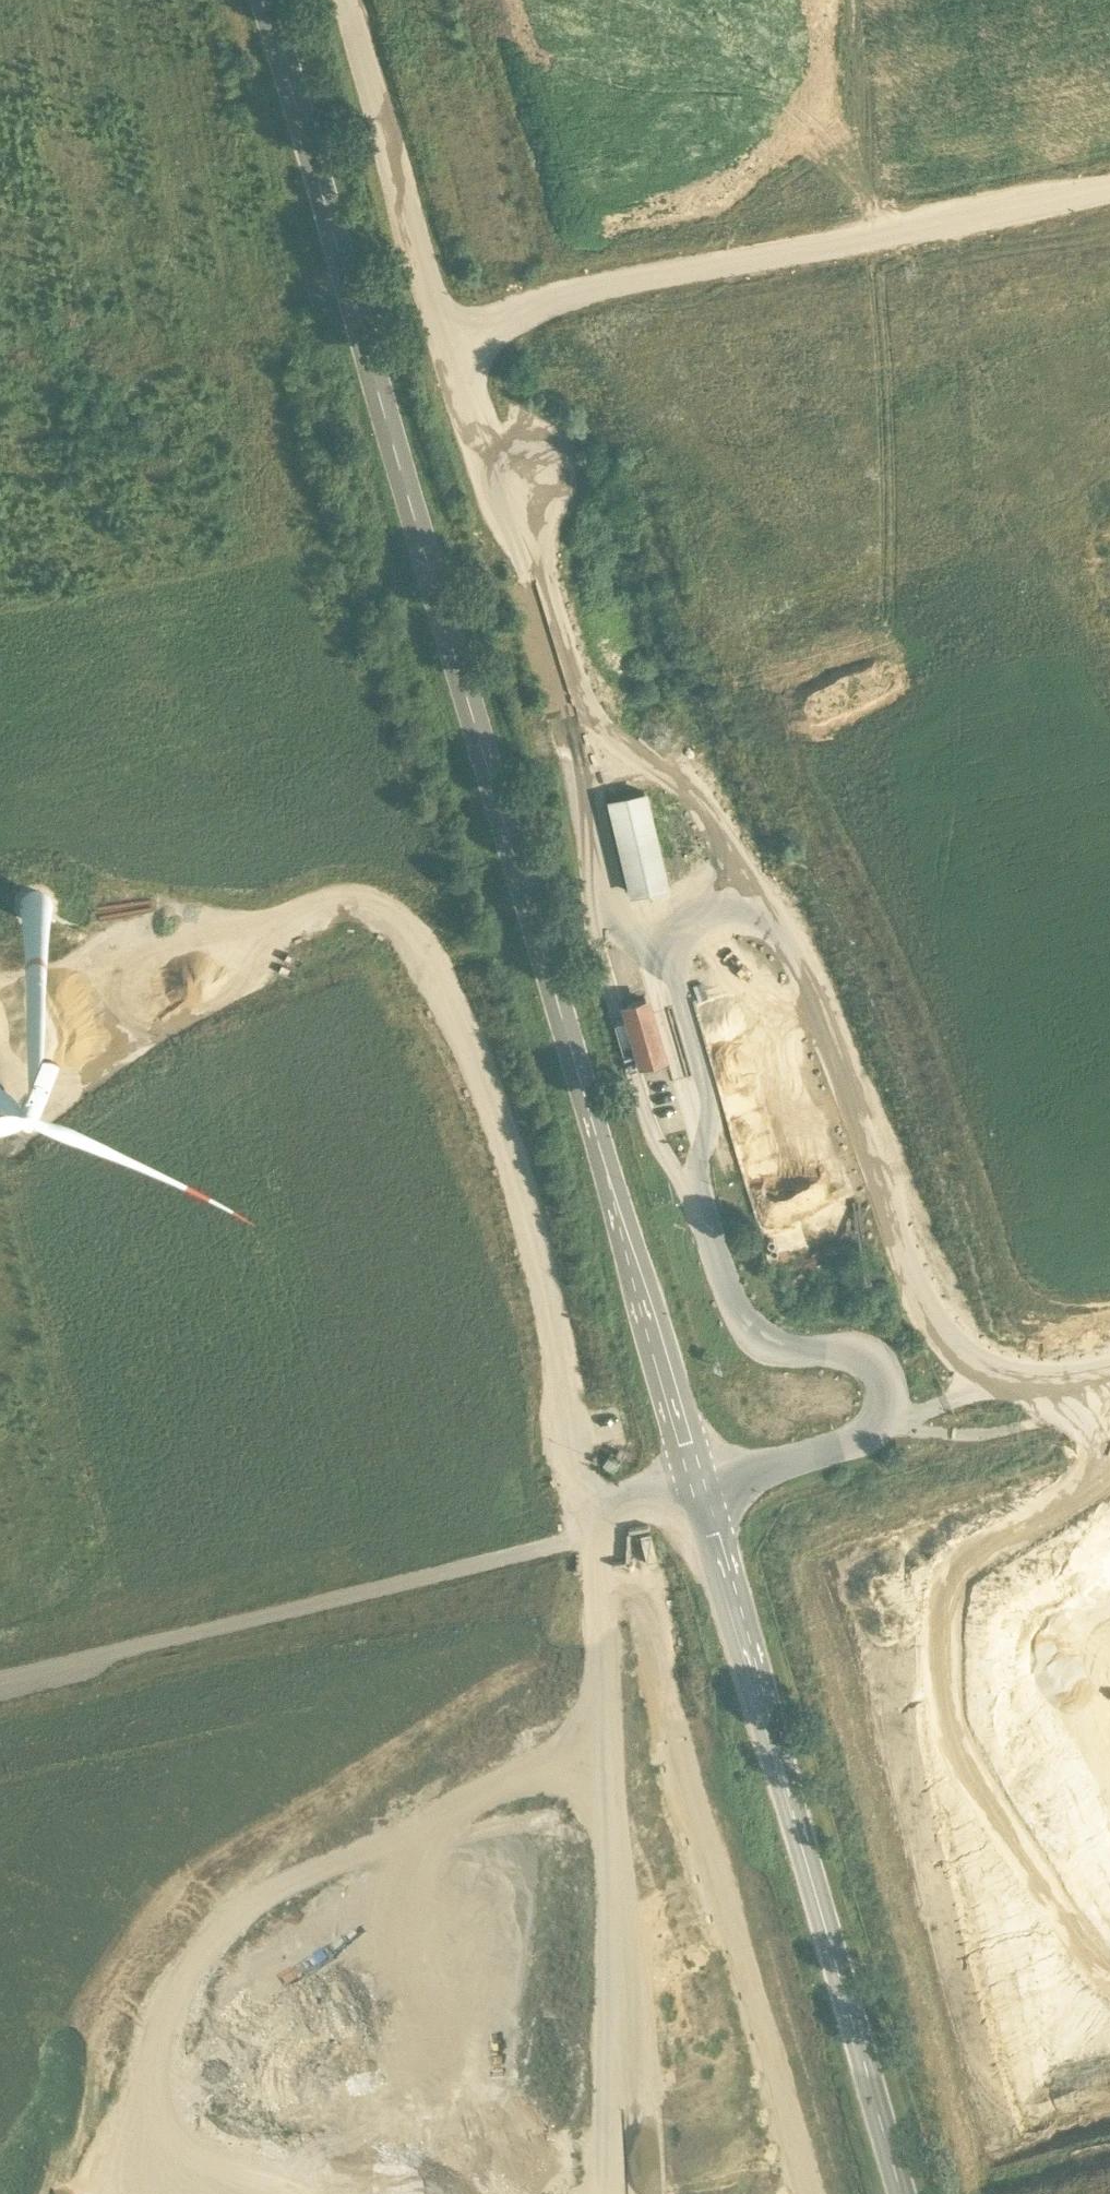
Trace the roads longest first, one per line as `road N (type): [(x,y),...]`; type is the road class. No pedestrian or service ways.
road 1 (secondary): [(904,2193),(267,0)]
road 2 (track): [(0,1666),(699,1484)]
road 3 (track): [(1109,157),(582,289),(447,334)]
road 4 (track): [(882,1420),(997,1435),(1109,1406)]

